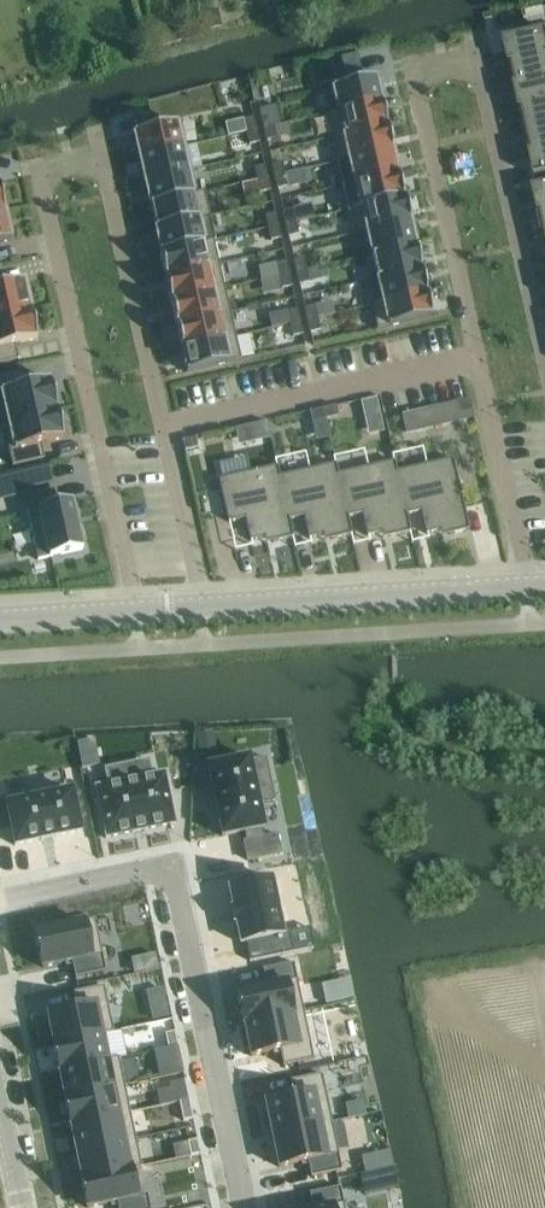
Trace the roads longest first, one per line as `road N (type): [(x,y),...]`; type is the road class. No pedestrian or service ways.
road 1 (residential): [(164,430),(102,156),(39,171),(137,609)]
road 2 (residential): [(544,352),(477,54),(414,68),(481,358)]
road 3 (residential): [(246,1207),(176,866),(0,905)]
road 4 (residential): [(164,430),(481,358)]
road 5 (tertiary): [(204,604),(528,583)]
road 6 (residential): [(481,358),(528,583)]
road 7 (residential): [(204,604),(164,430)]
road 8 (tertiary): [(0,618),(137,609)]

